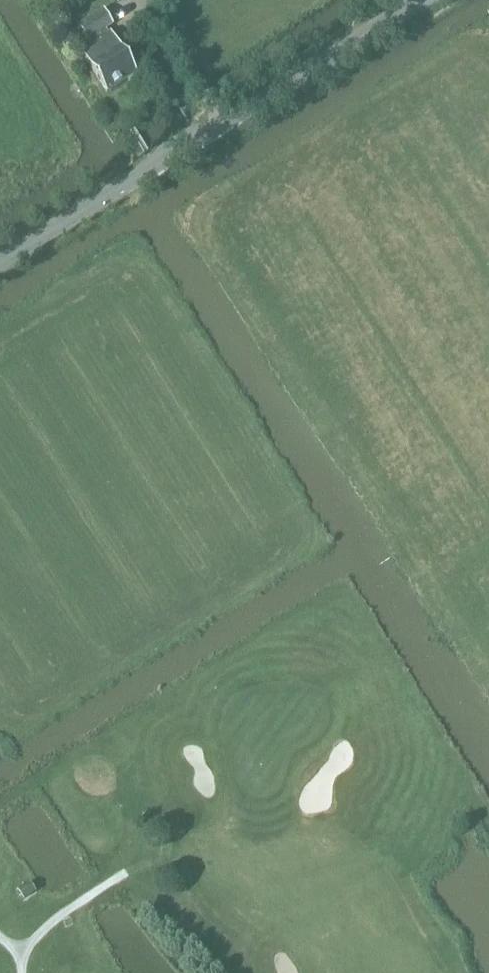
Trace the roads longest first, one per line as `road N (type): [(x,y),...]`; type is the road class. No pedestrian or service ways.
road 1 (tertiary): [(0,264),(422,0)]

